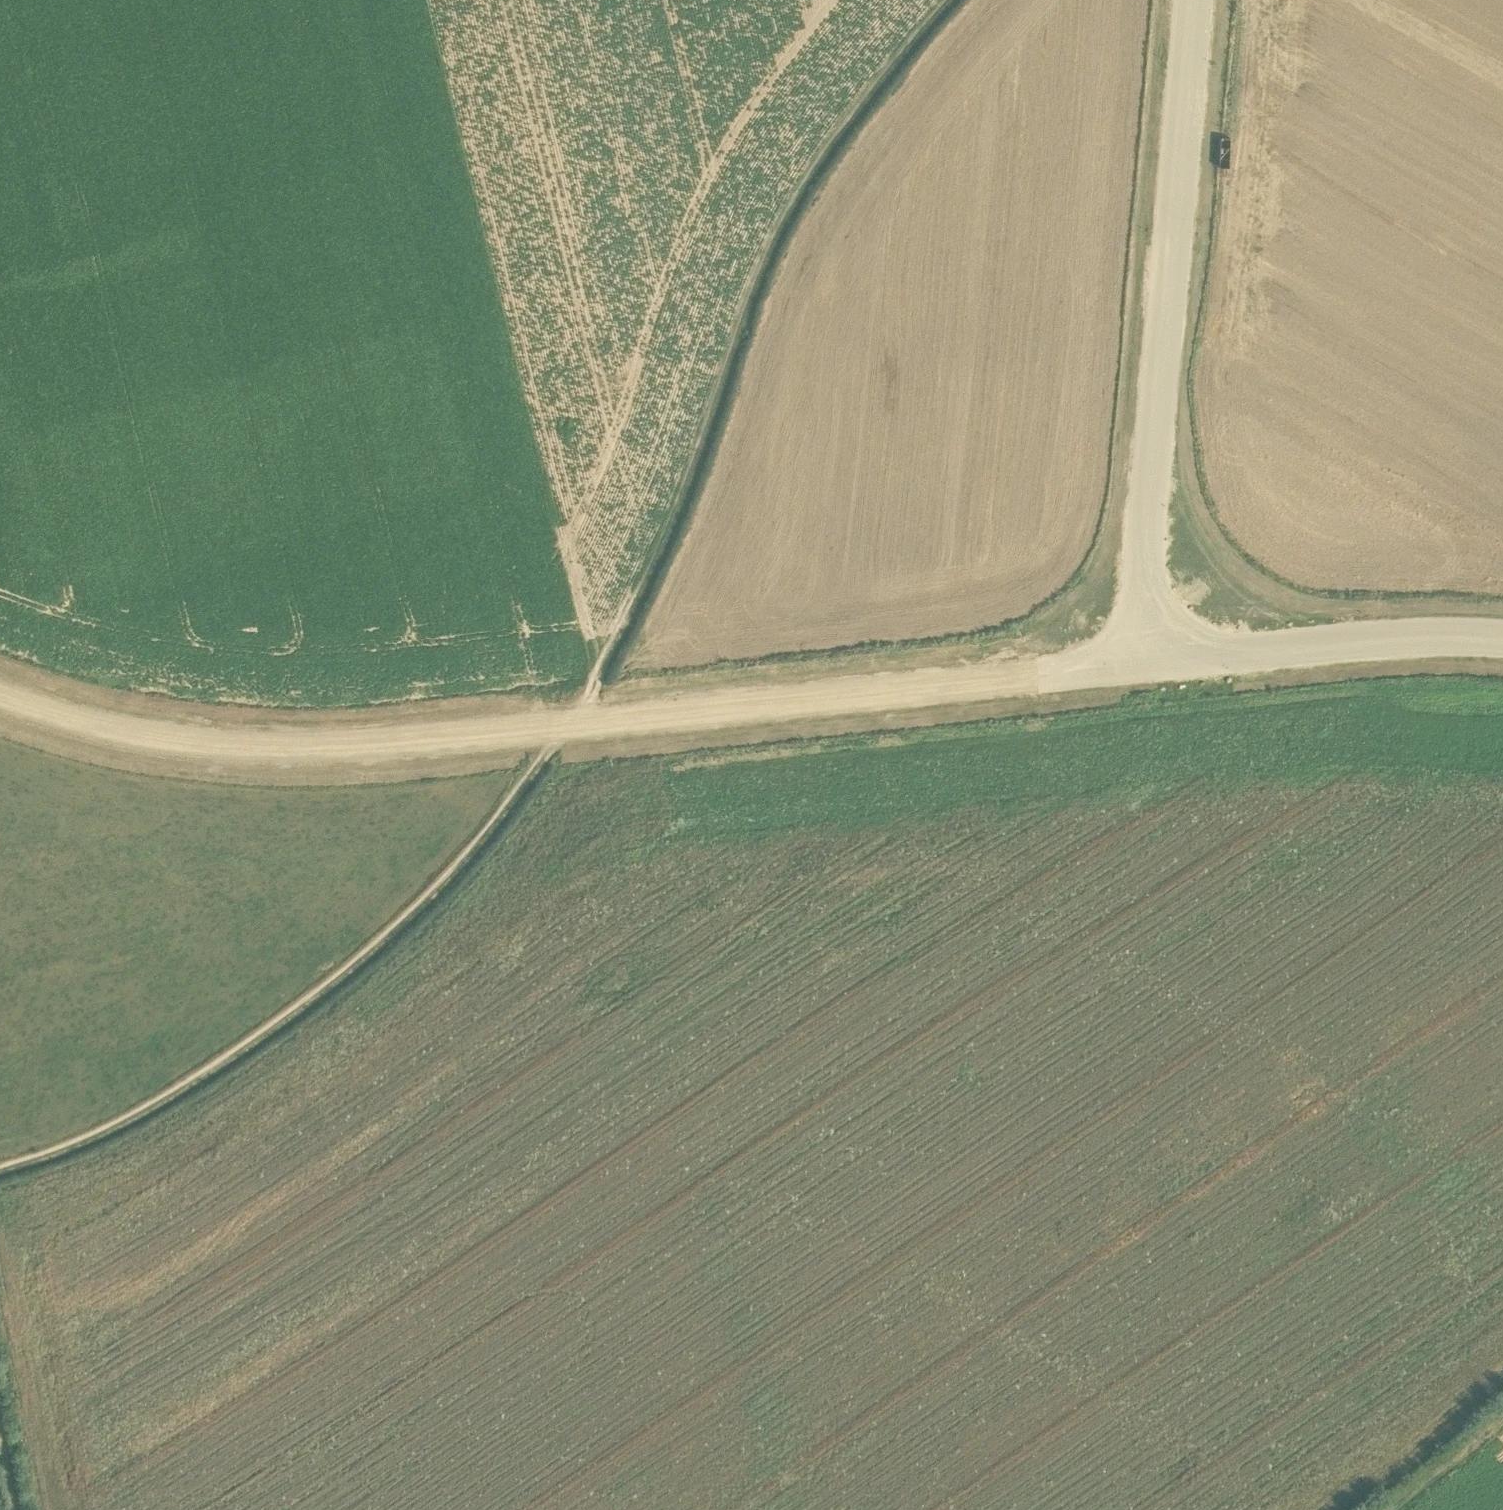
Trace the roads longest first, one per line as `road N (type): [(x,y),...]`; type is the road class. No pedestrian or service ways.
road 1 (track): [(950,0),(814,171),(782,224),(685,497),(629,612),(564,729),(464,863),(364,957),(247,1044),(86,1140),(0,1169)]

